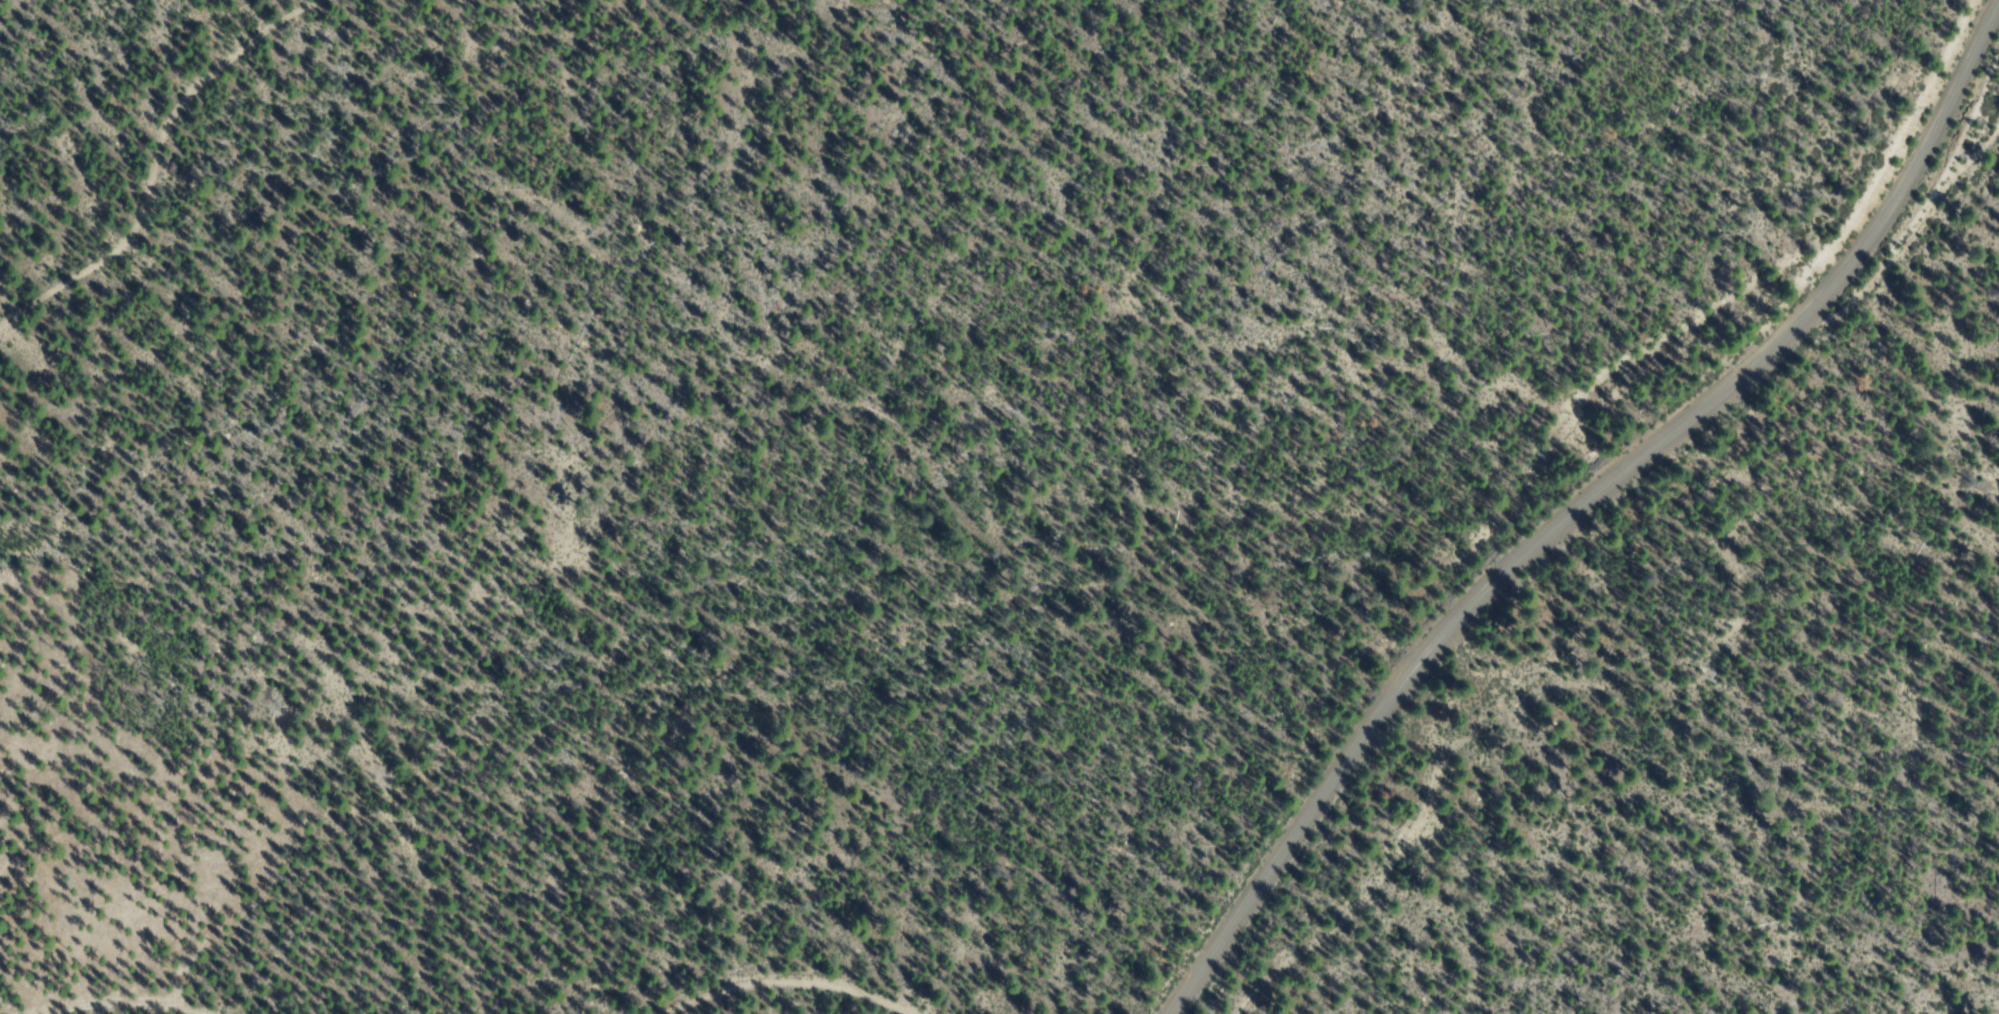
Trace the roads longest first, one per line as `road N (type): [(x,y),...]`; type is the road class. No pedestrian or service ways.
road 1 (residential): [(1174,1013),(1456,620),(1774,355),(1841,275),(1998,14)]
road 2 (track): [(0,960),(156,944),(601,1003),(782,915),(852,926),(928,1013)]
road 3 (track): [(0,351),(133,290),(175,149),(208,103),(277,57),(442,0)]
road 4 (track): [(1998,147),(1841,275)]

